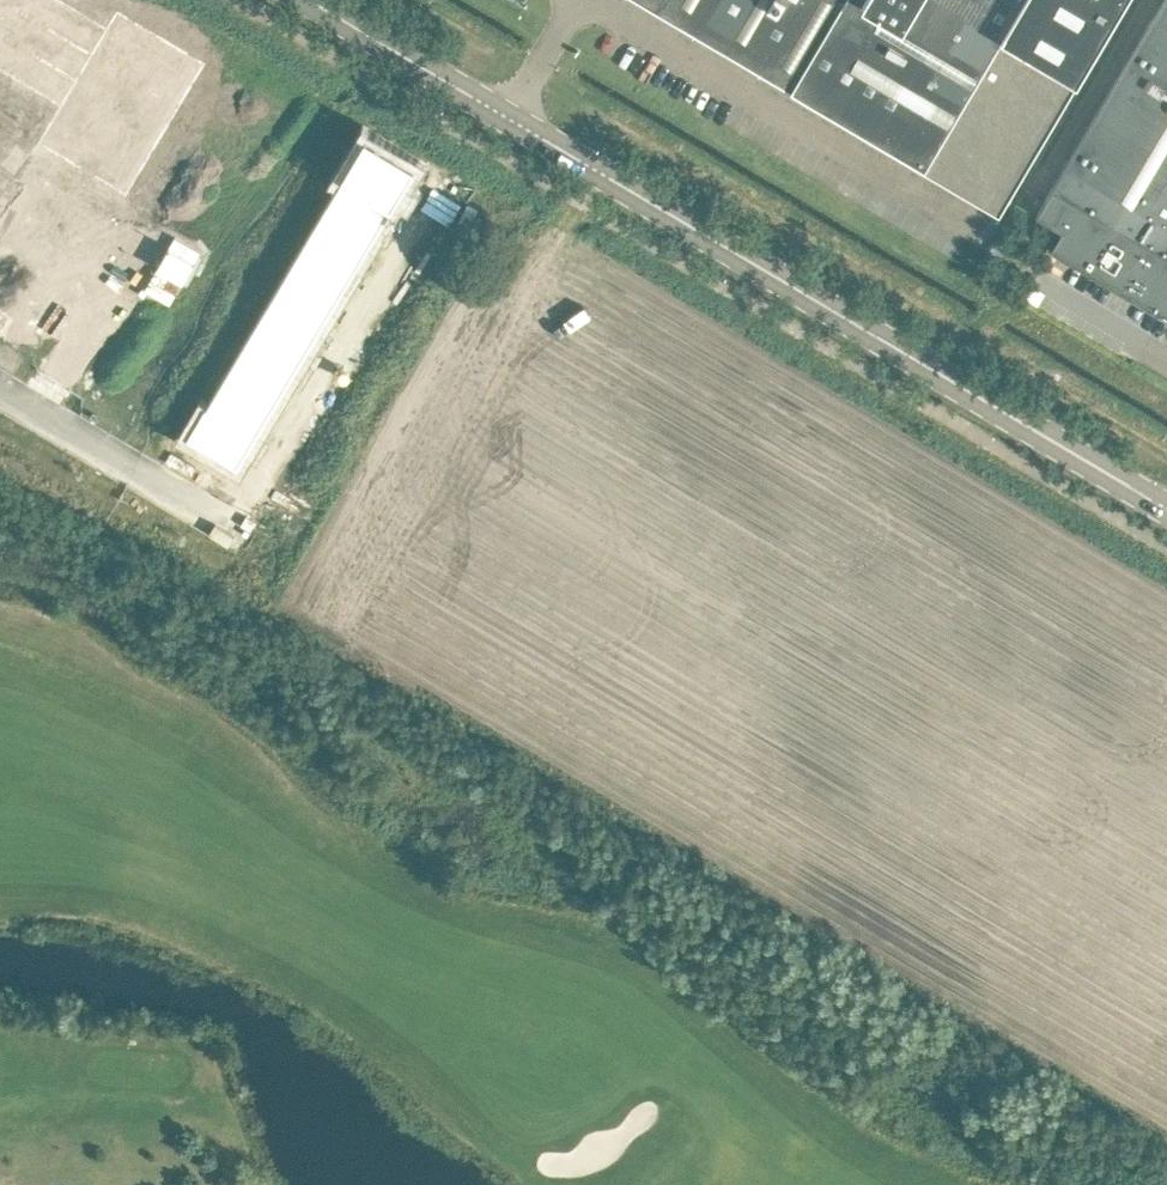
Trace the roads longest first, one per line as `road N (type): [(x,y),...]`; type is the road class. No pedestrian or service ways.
road 1 (unclassified): [(1166,543),(574,196)]
road 2 (primary): [(1166,510),(590,168)]
road 3 (unclassified): [(574,196),(248,0)]
road 4 (primary): [(590,168),(306,0)]
road 5 (unclassified): [(220,522),(0,389)]

